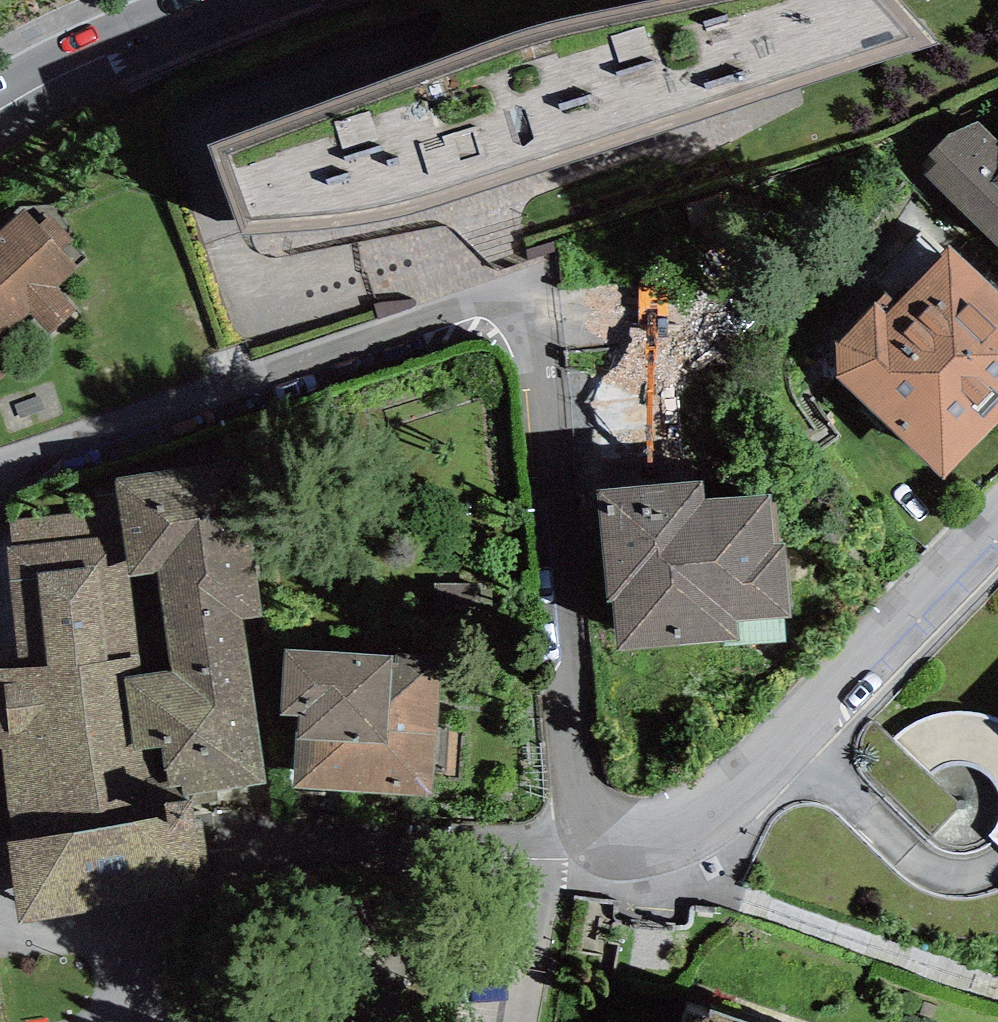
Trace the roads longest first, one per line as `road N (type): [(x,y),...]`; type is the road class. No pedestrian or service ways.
road 1 (residential): [(0,473),(480,305),(513,311),(535,344),(571,737),(594,807),(653,843)]
road 2 (residential): [(653,843),(568,858),(437,854),(106,930)]
road 3 (residential): [(653,843),(791,735),(997,515)]
road 4 (tertiary): [(0,113),(51,79),(236,0)]

